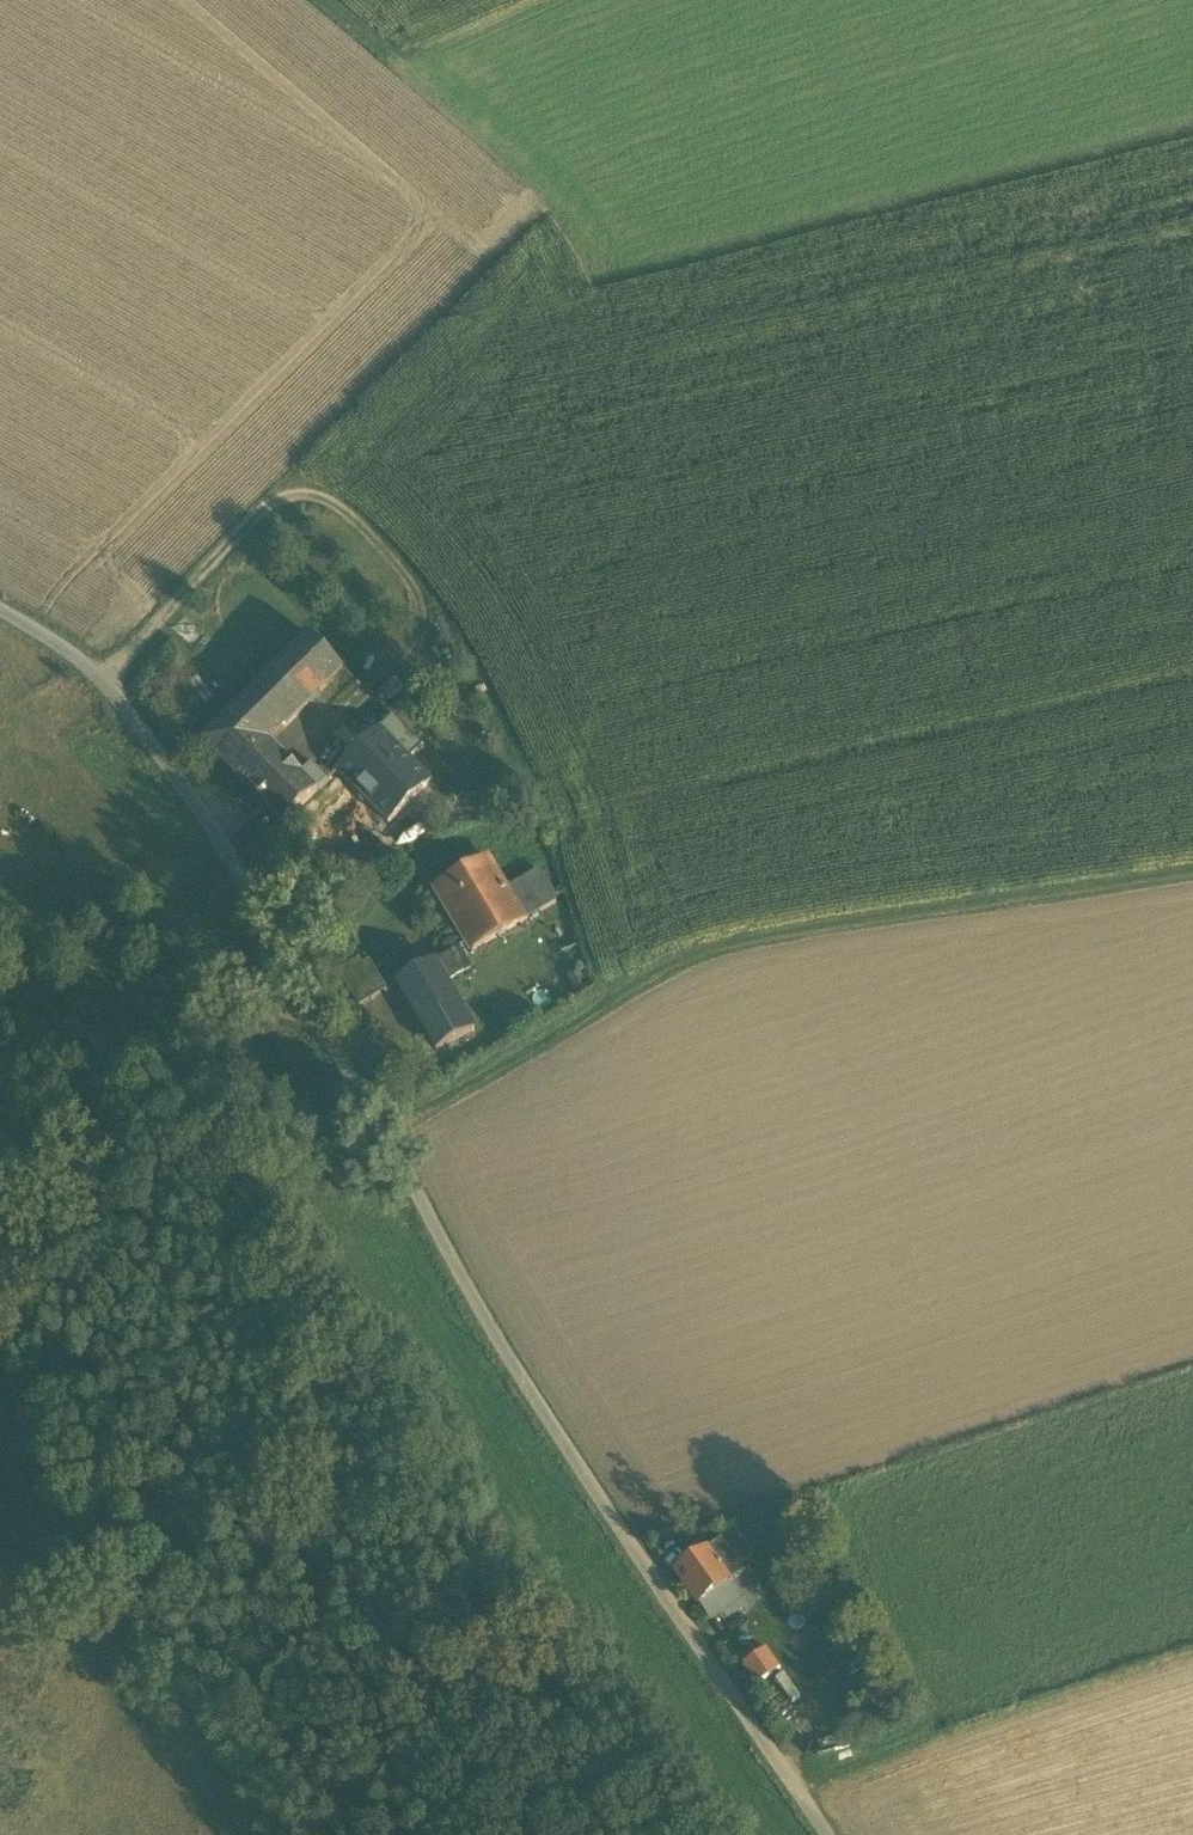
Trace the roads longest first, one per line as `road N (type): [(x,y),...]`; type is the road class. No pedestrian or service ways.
road 1 (unclassified): [(835,1834),(456,1279),(222,842),(105,683),(0,622)]
road 2 (track): [(375,1127),(680,945),(1192,877)]
road 3 (track): [(0,978),(81,972),(308,1002)]
road 4 (track): [(81,972),(222,842)]

